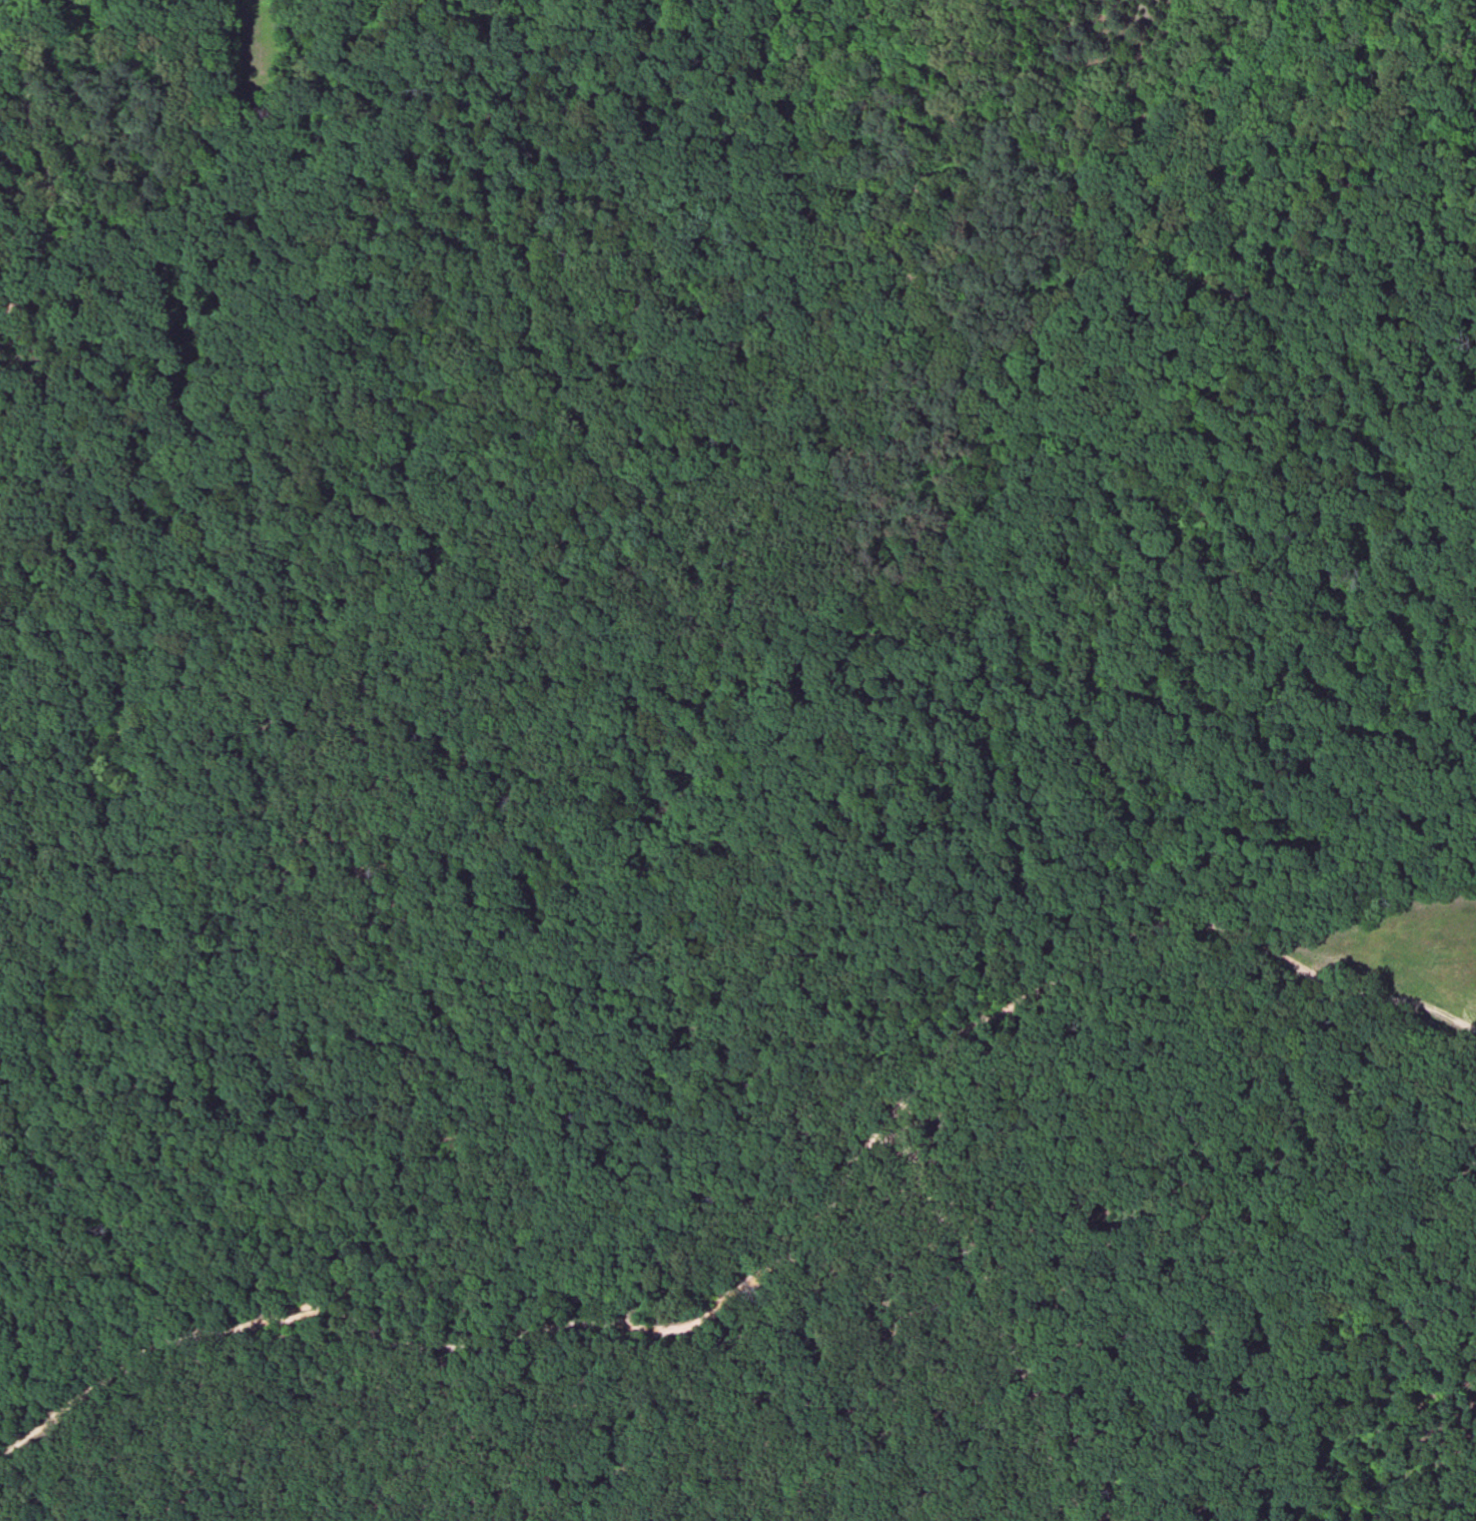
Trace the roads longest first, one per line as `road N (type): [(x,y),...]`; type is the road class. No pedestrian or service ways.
road 1 (residential): [(1475,1054),(1243,942),(1178,925),(974,1032),(939,1061),(885,1126),(806,1249),(694,1328),(575,1328),(416,1351),(347,1317),(299,1311),(170,1344),(136,1361),(0,1462)]
road 2 (residential): [(908,1097),(910,1142),(924,1178),(974,1254),(1040,1386),(1088,1520)]
road 3 (residential): [(0,333),(49,207),(24,73),(24,0)]

